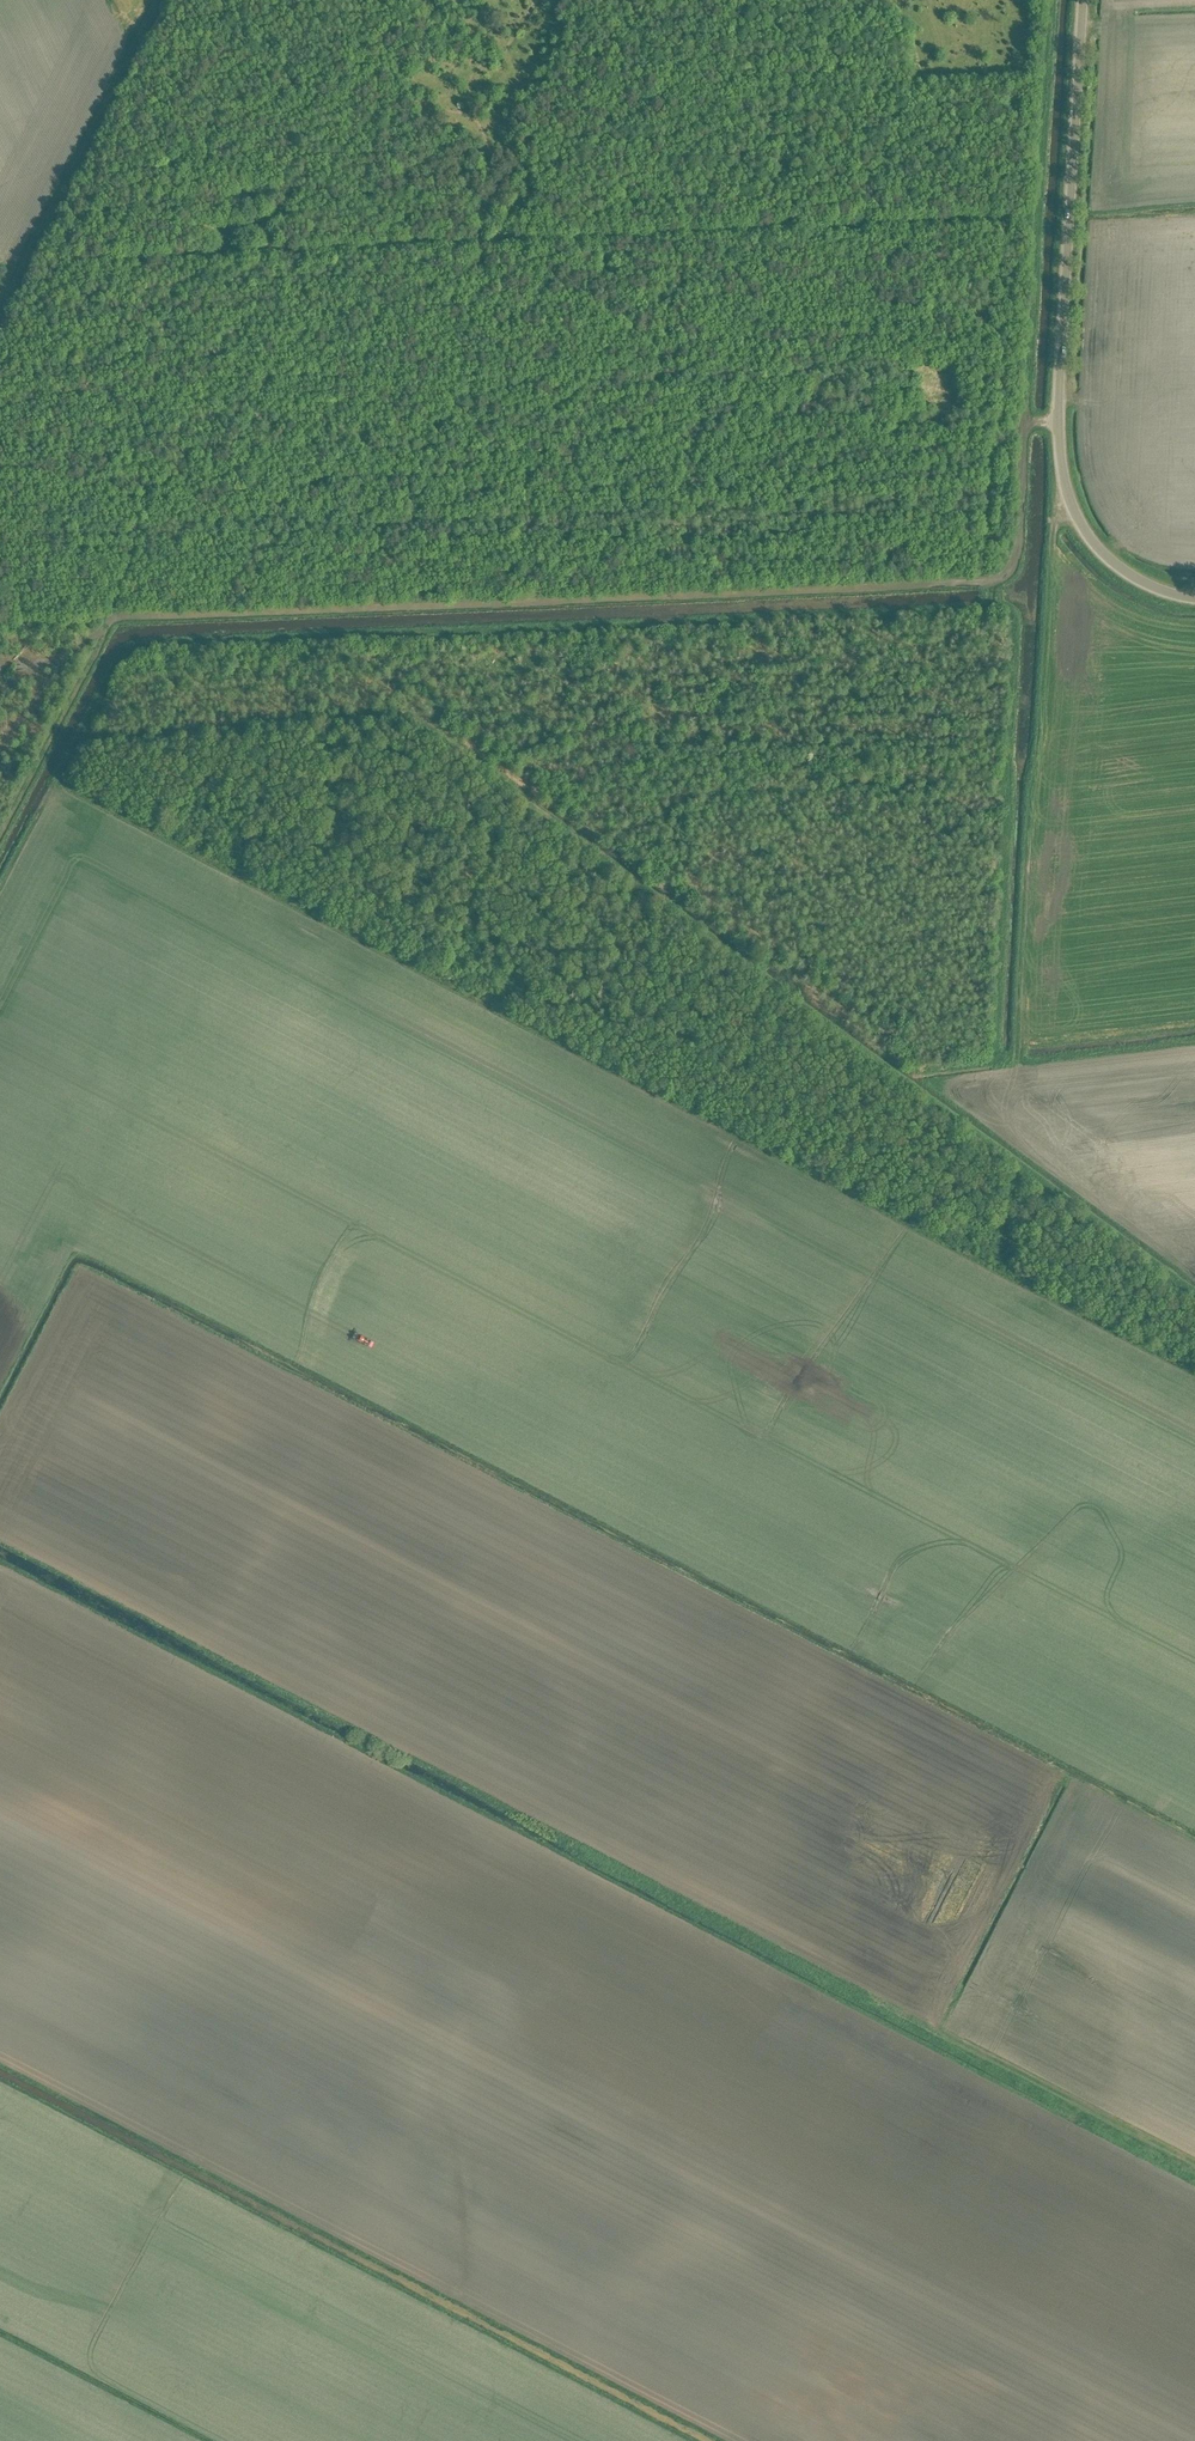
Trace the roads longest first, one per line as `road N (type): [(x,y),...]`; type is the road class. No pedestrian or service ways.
road 1 (track): [(98,625),(987,586),(1022,560)]
road 2 (unclassified): [(1194,599),(1132,576),(1090,539),(1068,498),(1059,452),(1082,0)]
road 3 (track): [(98,625),(95,652),(0,837)]

